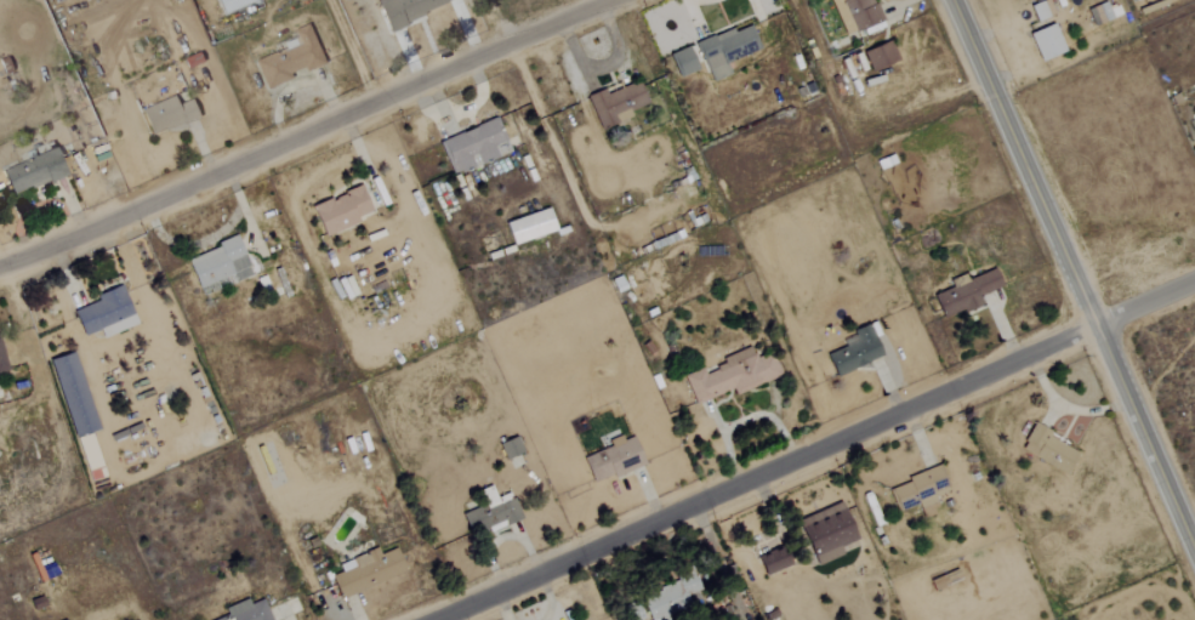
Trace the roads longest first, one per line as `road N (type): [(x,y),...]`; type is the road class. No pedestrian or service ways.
road 1 (residential): [(444,619),(1194,284)]
road 2 (residential): [(0,265),(184,192),(611,0)]
road 3 (tertiary): [(1194,552),(952,0)]

